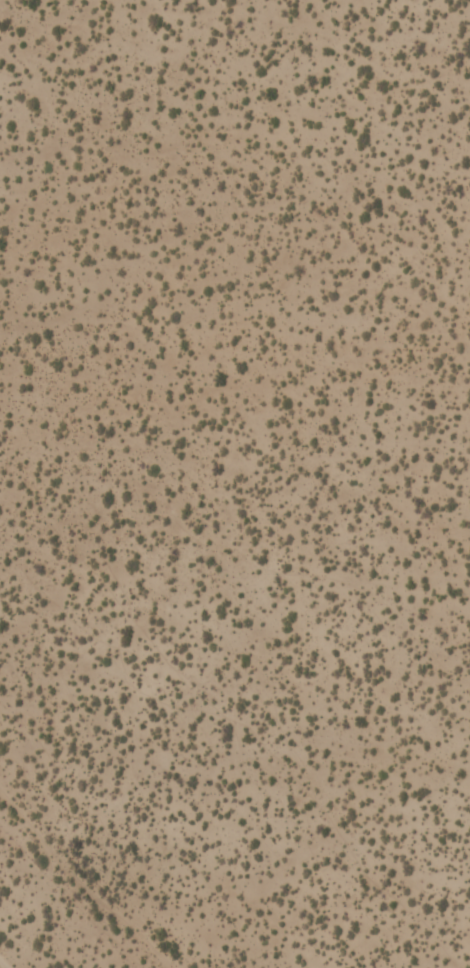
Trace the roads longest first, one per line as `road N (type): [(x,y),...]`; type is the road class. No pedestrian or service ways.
road 1 (track): [(166,967),(0,792)]

